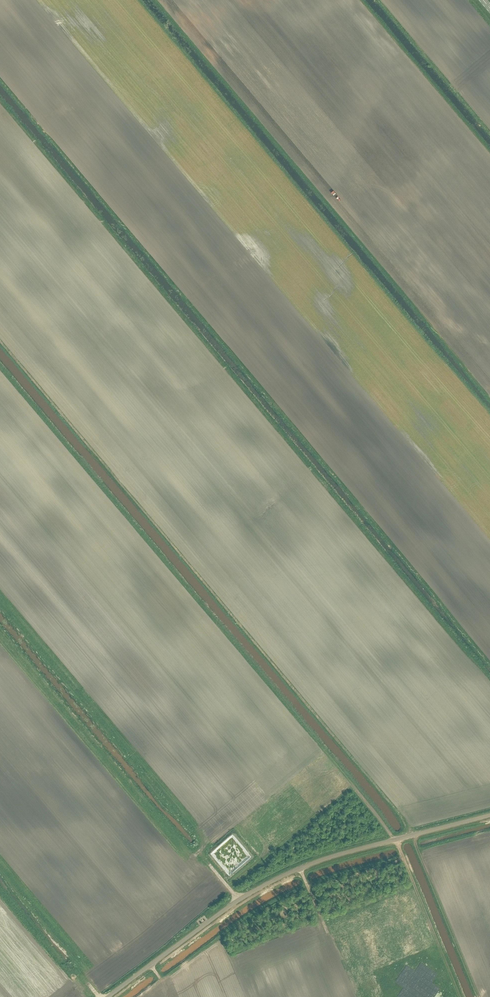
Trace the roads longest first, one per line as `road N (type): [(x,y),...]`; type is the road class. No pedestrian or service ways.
road 1 (unclassified): [(107,996),(279,877),(489,815)]
road 2 (track): [(461,996),(396,839)]

